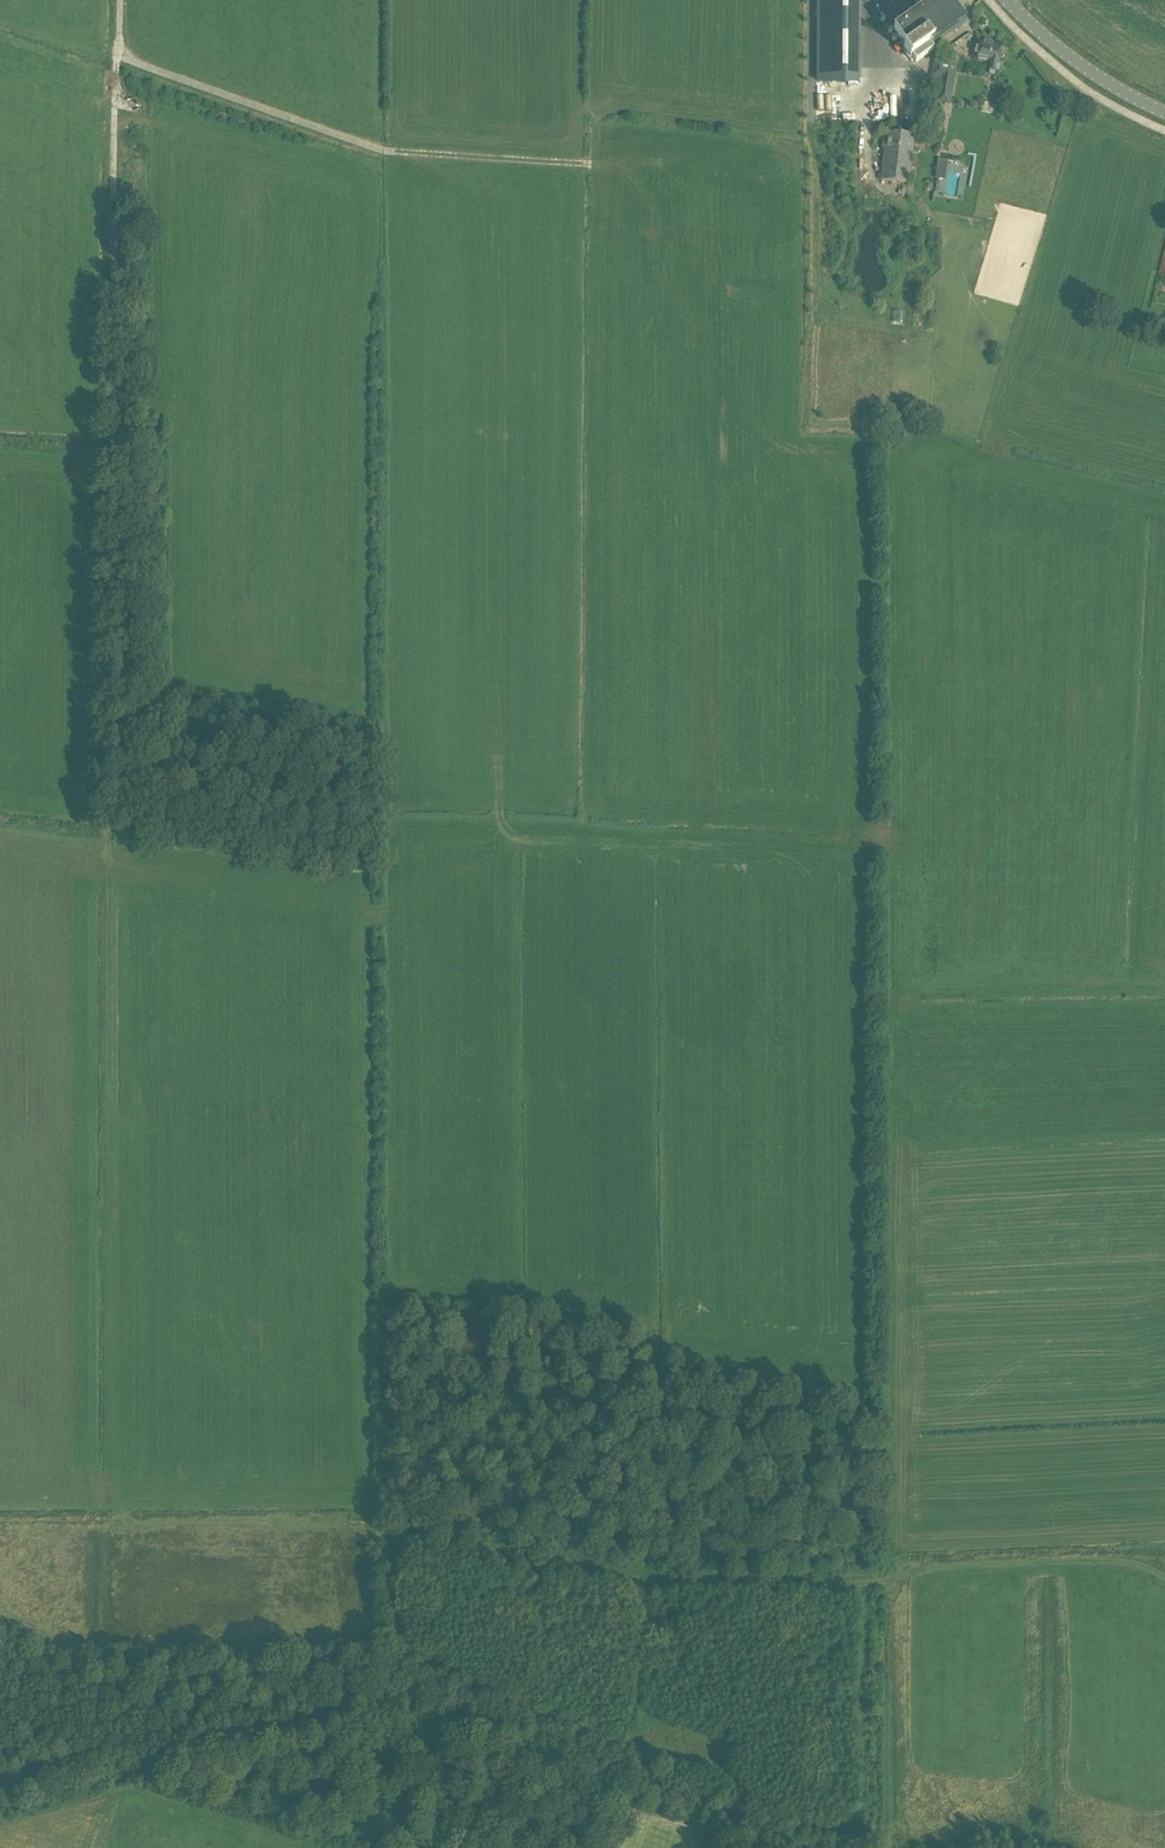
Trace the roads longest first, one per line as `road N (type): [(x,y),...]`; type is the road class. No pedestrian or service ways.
road 1 (track): [(1164,1580),(1122,1561),(712,1587),(601,1576),(359,1530),(0,1524)]
road 2 (tertiary): [(1007,0),(1108,84),(1164,112)]

